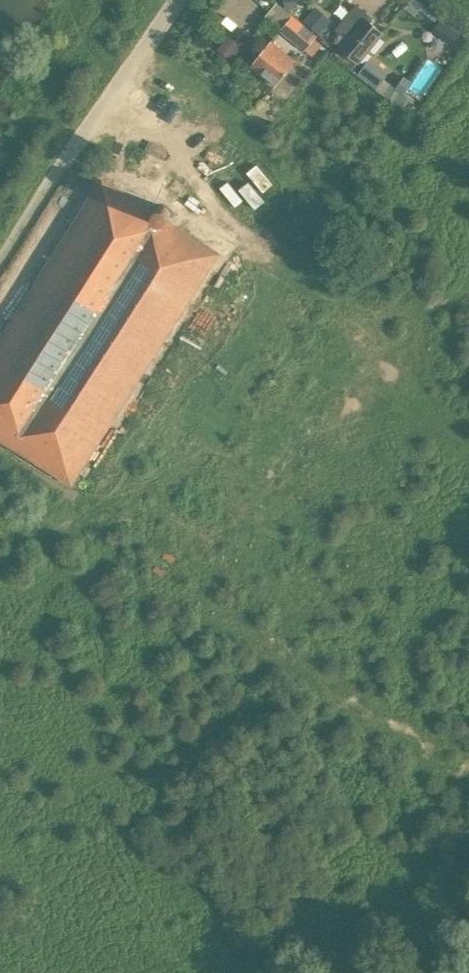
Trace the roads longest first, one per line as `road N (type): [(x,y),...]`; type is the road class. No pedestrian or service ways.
road 1 (unclassified): [(0,263),(179,0)]

